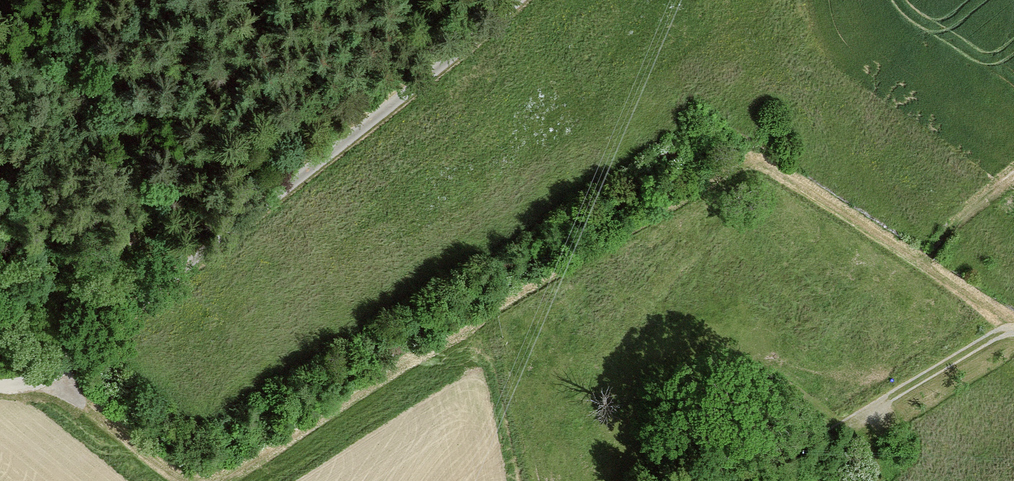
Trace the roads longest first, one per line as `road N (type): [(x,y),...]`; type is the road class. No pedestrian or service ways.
road 1 (track): [(210,480),(735,164),(761,168),(1013,332)]
road 2 (track): [(0,387),(43,374),(520,0)]
road 3 (track): [(43,374),(144,466),(177,480)]
road 4 (track): [(1013,170),(947,222),(914,265)]

